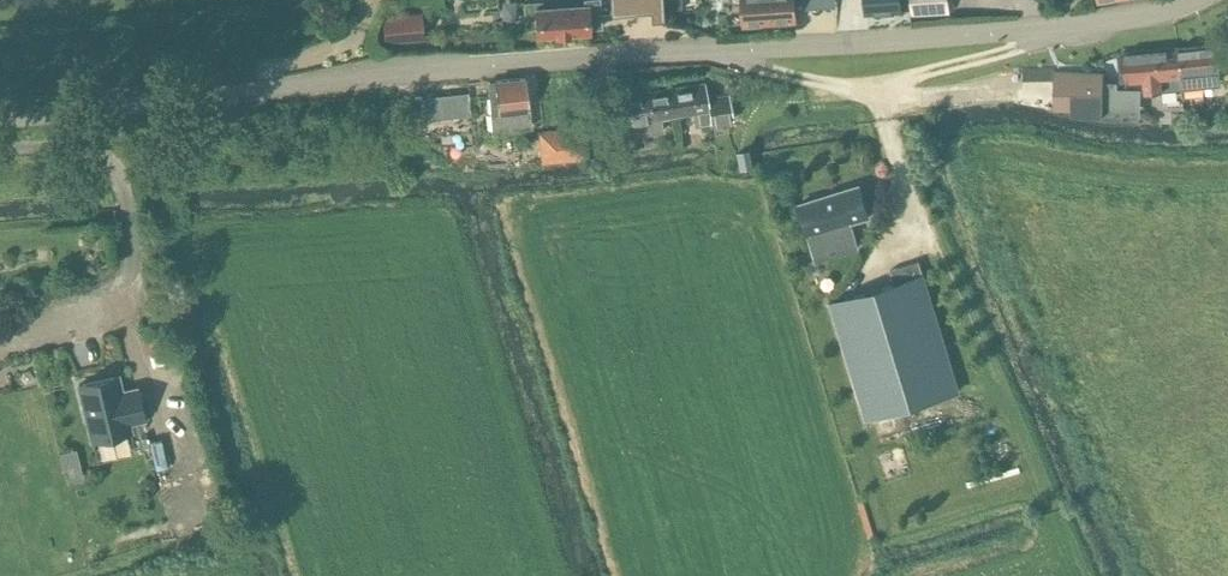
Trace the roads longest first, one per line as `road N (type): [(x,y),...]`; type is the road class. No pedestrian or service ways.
road 1 (tertiary): [(0,119),(486,67),(1083,23),(1193,0)]

